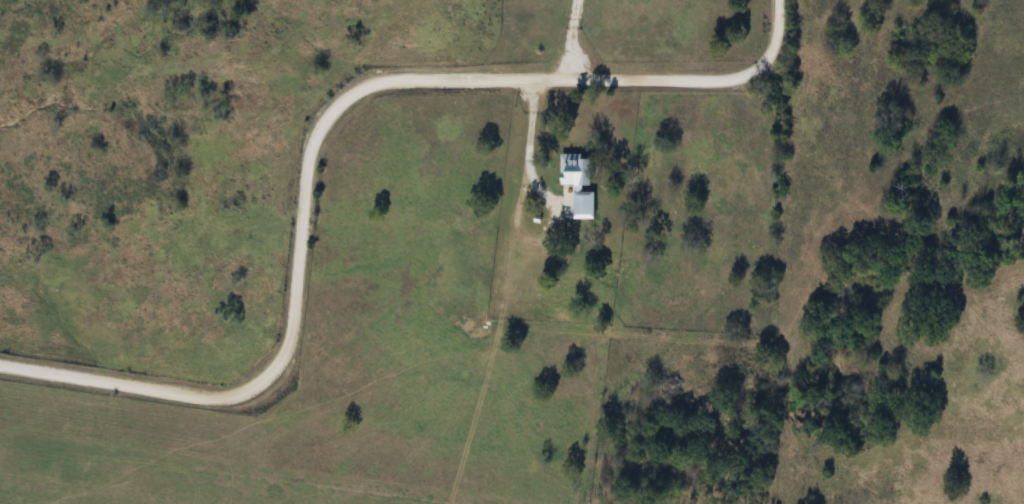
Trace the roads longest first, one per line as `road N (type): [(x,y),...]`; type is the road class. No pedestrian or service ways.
road 1 (residential): [(0,359),(222,392),(261,373),(278,349),(303,138),(364,74),(758,76),(763,0)]

